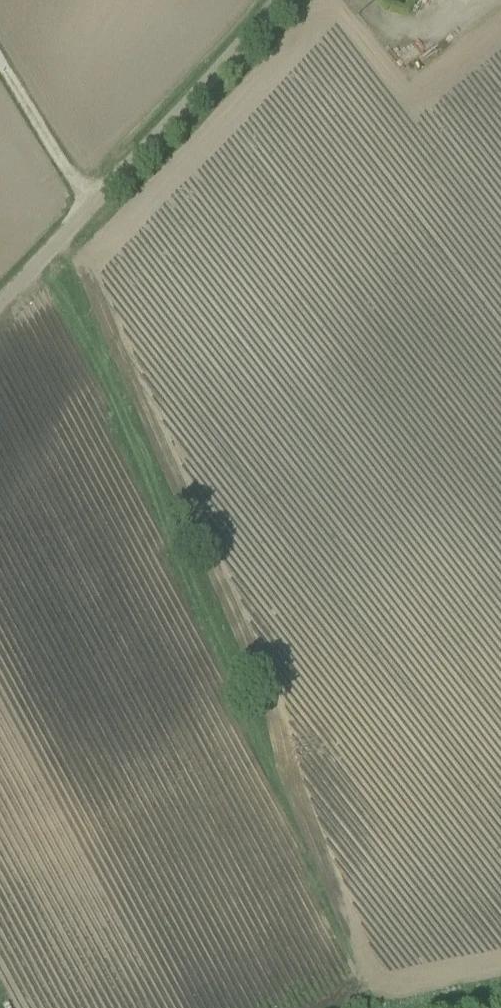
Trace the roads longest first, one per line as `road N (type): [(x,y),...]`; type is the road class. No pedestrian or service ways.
road 1 (unclassified): [(0,306),(283,0)]

